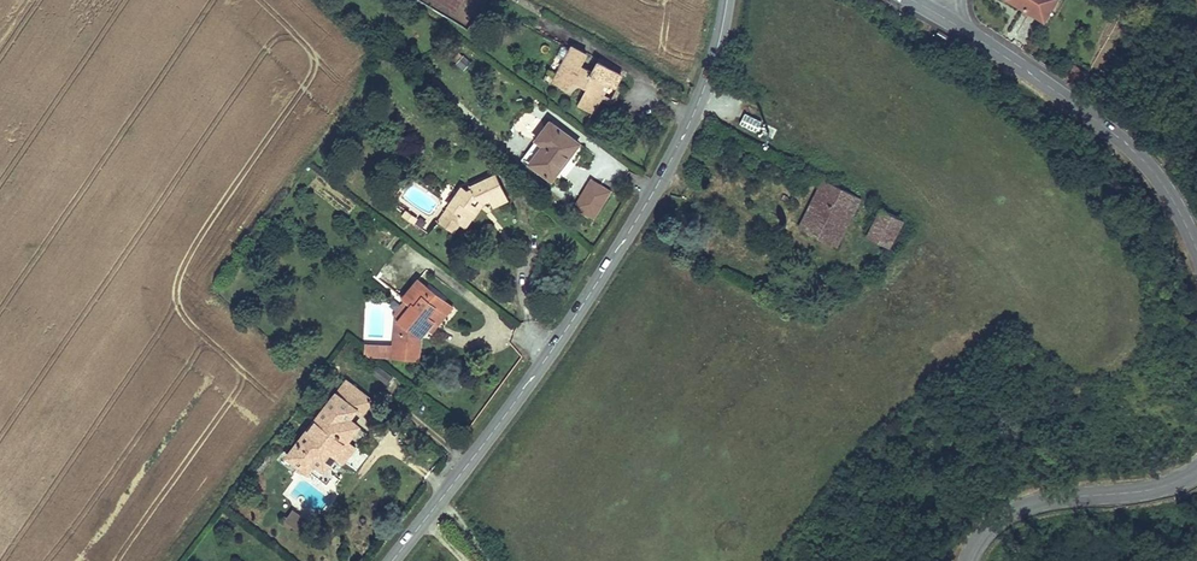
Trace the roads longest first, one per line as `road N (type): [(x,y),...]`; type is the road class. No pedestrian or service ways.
road 1 (tertiary): [(392,560),(629,234),(702,95),(728,0)]
road 2 (secondary): [(1196,251),(1141,157),(952,23)]
road 3 (secondary): [(969,560),(1012,513),(1166,486),(1196,471)]

